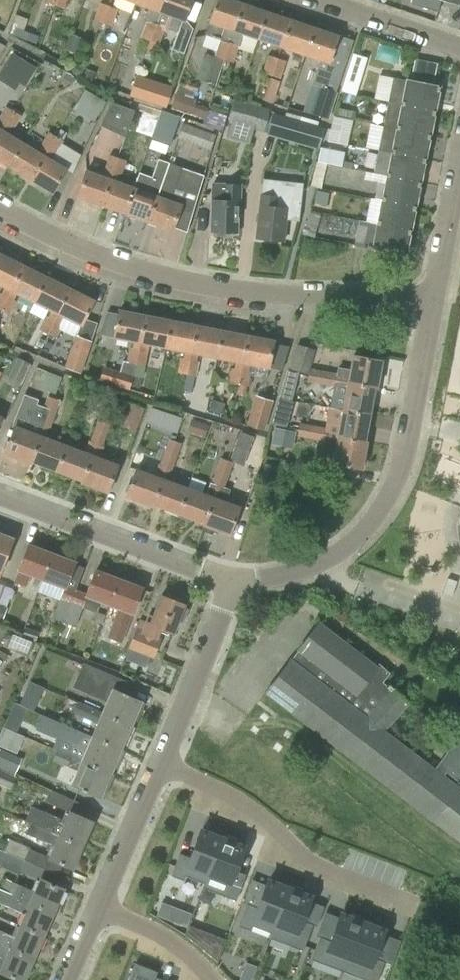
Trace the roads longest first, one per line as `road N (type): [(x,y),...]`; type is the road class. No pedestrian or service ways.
road 1 (residential): [(434,295),(251,292),(113,263),(0,210)]
road 2 (residential): [(237,583),(293,575),(340,555),(375,516),(403,471),(434,295)]
road 3 (residential): [(410,899),(317,868),(254,808),(162,765)]
road 4 (residential): [(237,583),(0,491)]
road 5 (residential): [(162,765),(237,583)]
road 6 (residential): [(98,908),(162,765)]
road 7 (residential): [(459,50),(320,0)]
road 8 (residential): [(98,908),(162,935),(210,979)]
road 9 (residential): [(434,295),(459,173)]

